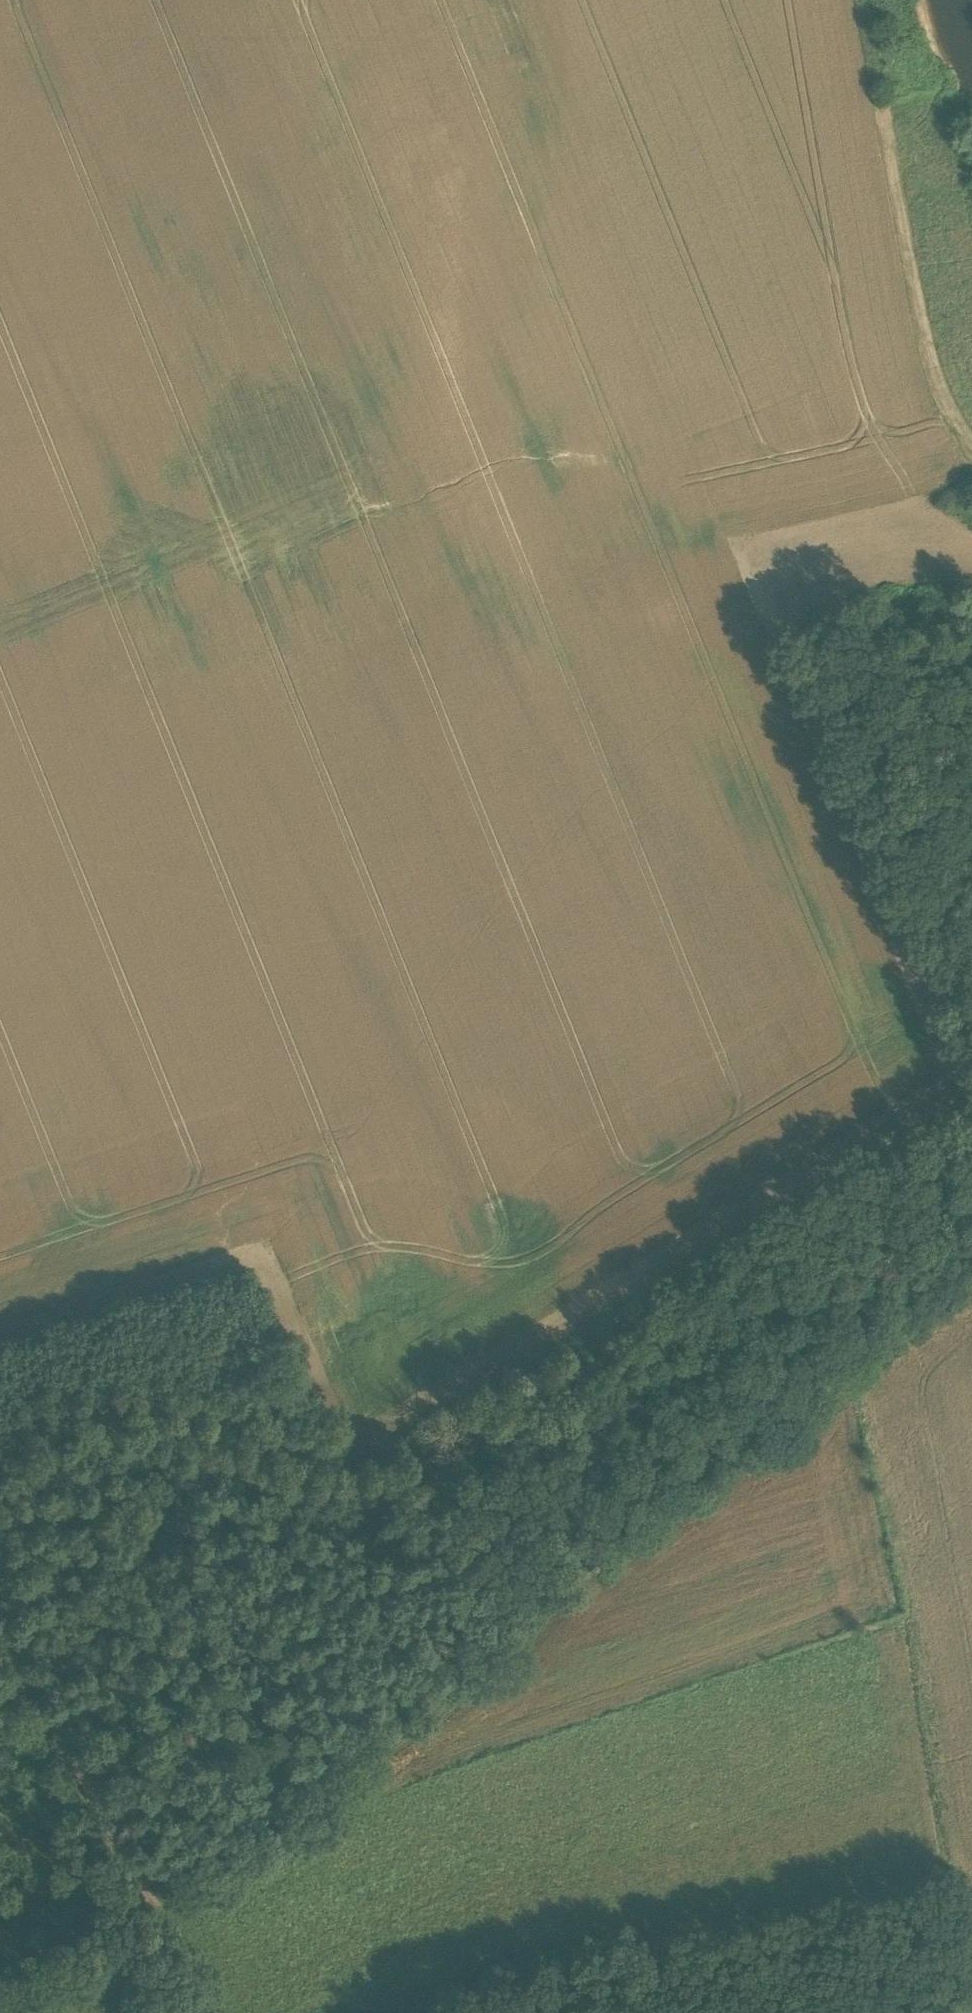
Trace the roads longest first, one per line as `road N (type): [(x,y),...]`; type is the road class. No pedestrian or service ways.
road 1 (track): [(209,2012),(59,1737)]
road 2 (track): [(59,1737),(0,1621)]

